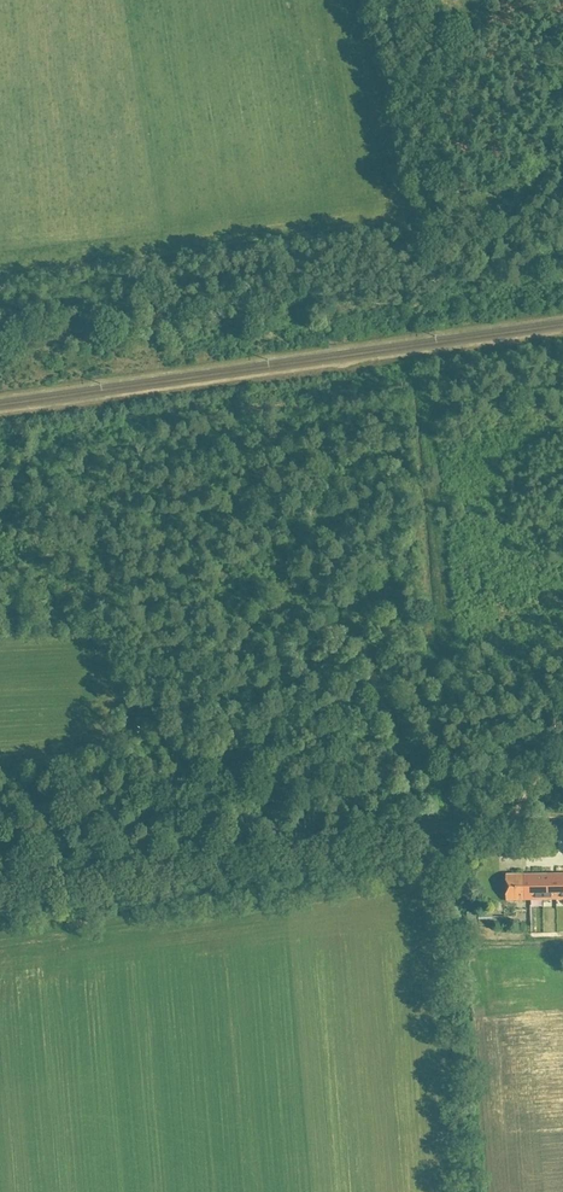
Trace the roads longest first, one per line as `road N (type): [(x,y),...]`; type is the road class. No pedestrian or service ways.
road 1 (unclassified): [(0,887),(407,832),(562,822)]

